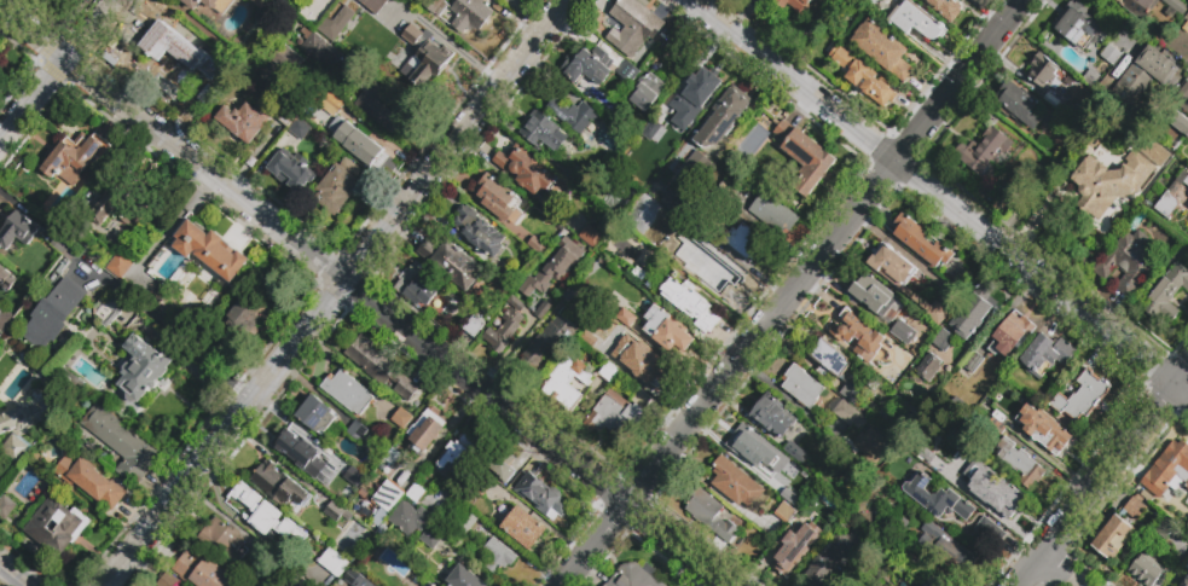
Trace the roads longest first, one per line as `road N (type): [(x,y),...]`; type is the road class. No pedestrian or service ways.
road 1 (residential): [(63,59),(726,585)]
road 2 (residential): [(105,585),(568,0)]
road 3 (residential): [(562,585),(1024,0)]
road 4 (residential): [(691,0),(1187,395)]
road 5 (residential): [(1017,585),(1187,367)]
road 6 (residential): [(0,139),(110,0)]

